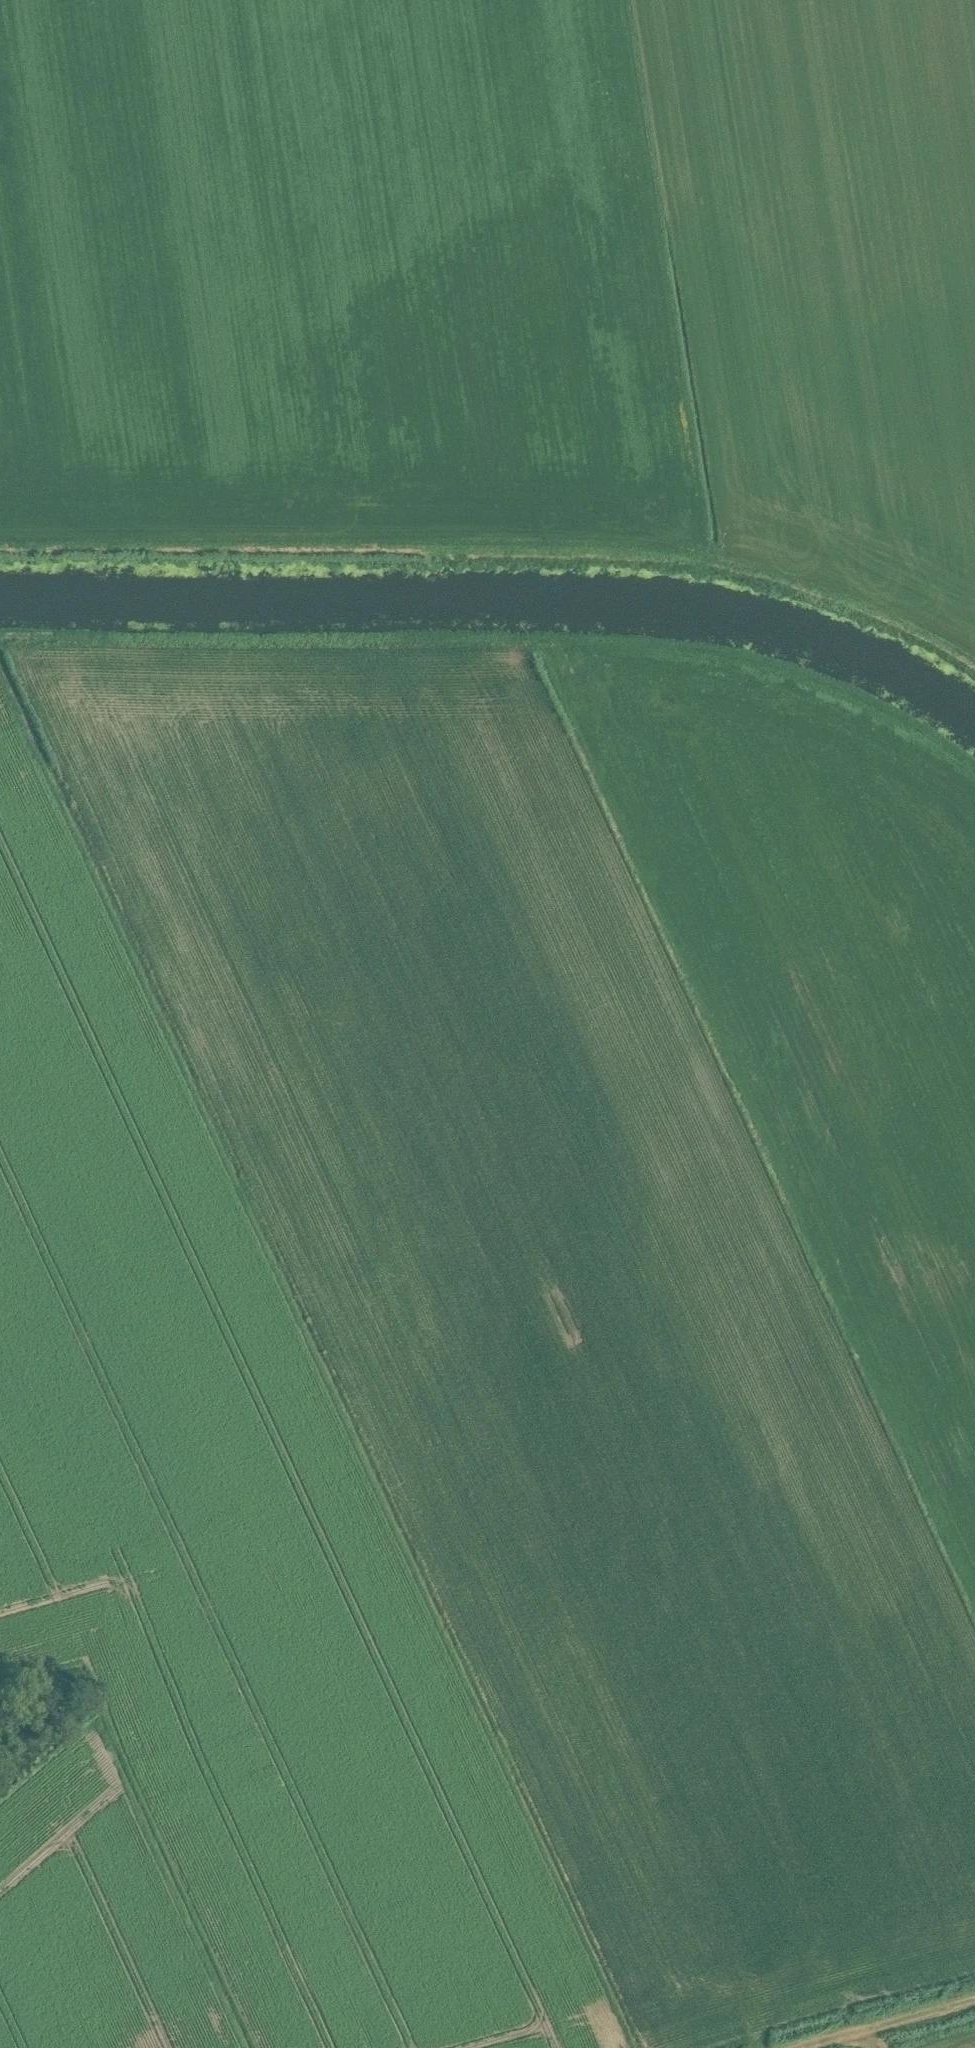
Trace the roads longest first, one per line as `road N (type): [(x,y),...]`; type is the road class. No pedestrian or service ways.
road 1 (track): [(789,2047),(974,1995)]

